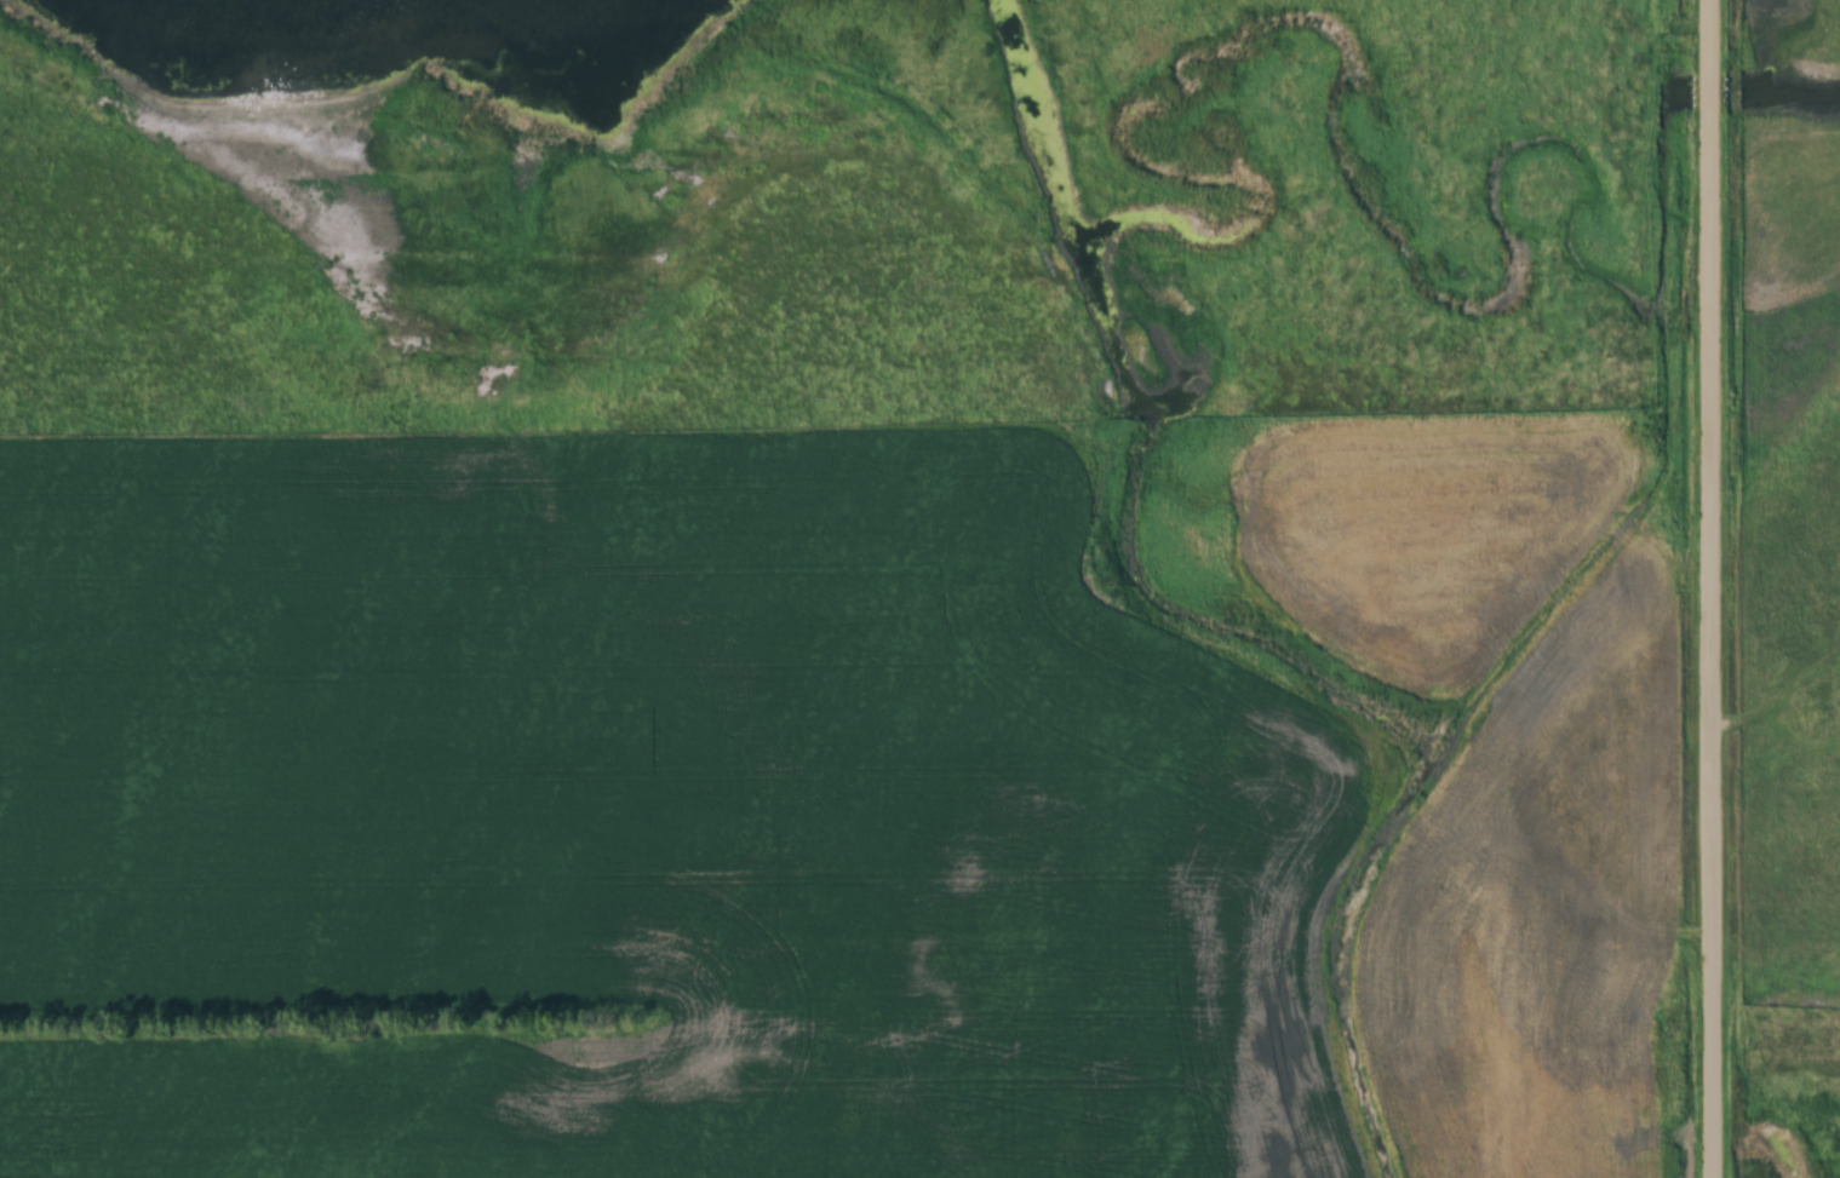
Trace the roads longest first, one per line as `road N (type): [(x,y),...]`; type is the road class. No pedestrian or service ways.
road 1 (residential): [(1720,1177),(1713,0)]

